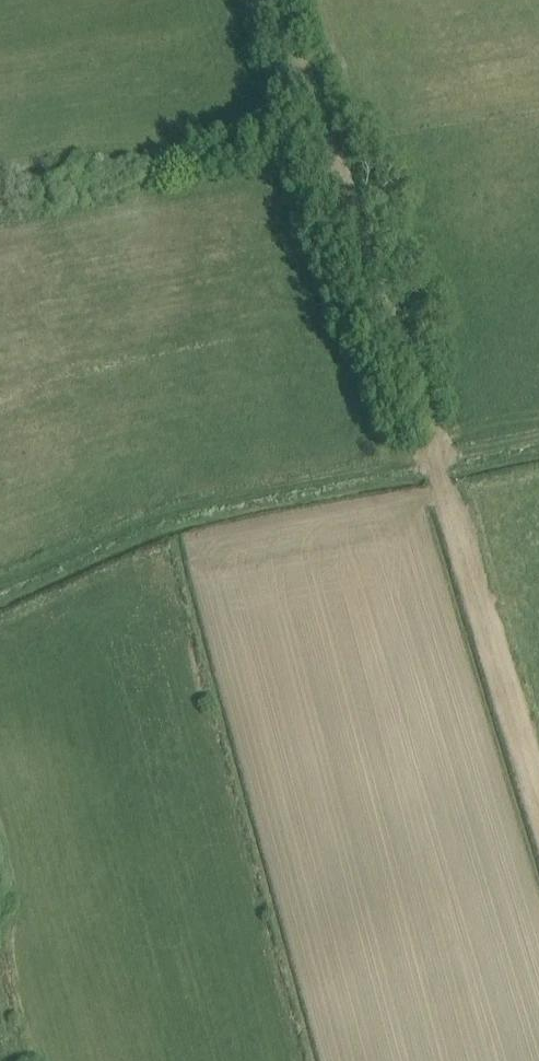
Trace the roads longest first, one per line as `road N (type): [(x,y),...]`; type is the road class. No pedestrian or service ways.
road 1 (track): [(282,0),(437,449),(538,800)]
road 2 (track): [(0,593),(182,516),(538,446)]

